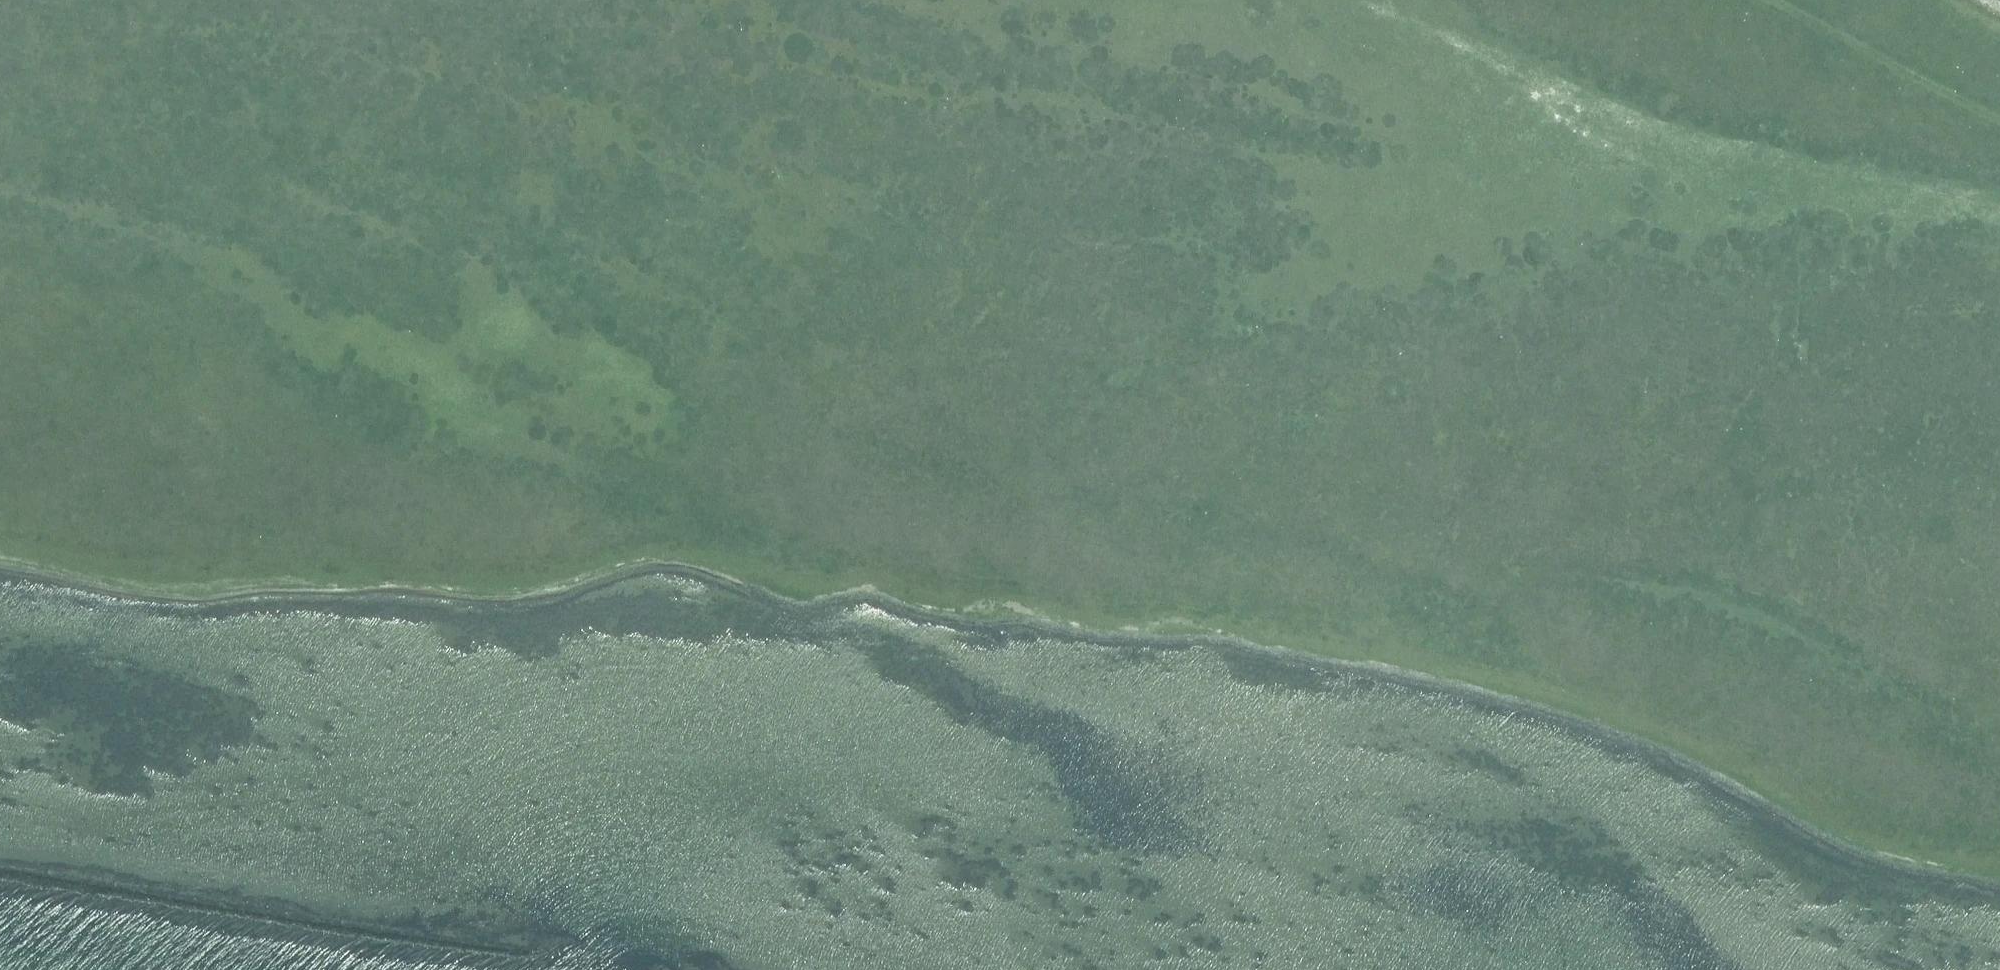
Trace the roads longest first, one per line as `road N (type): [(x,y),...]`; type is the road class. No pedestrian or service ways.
road 1 (track): [(1999,117),(1772,0)]

